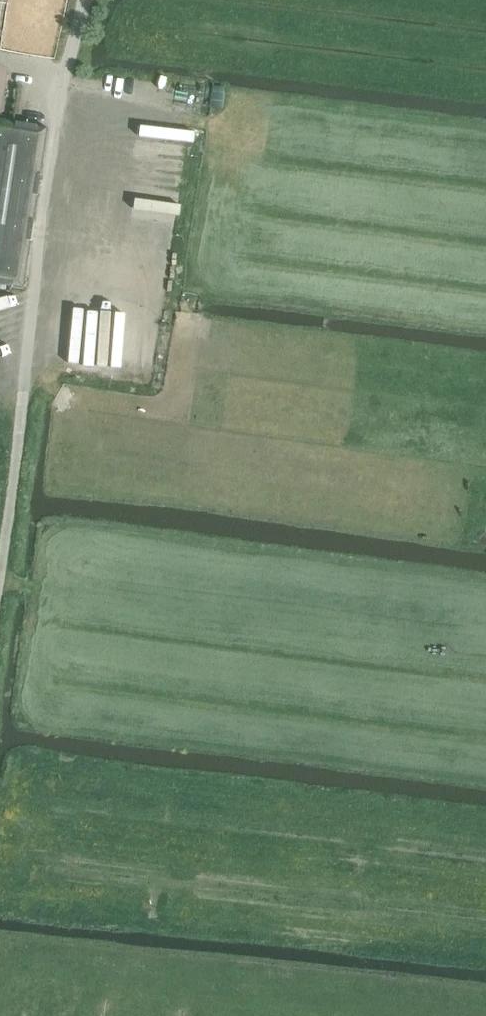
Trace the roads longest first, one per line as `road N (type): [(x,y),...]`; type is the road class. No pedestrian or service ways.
road 1 (unclassified): [(0,569),(60,94),(85,0)]

